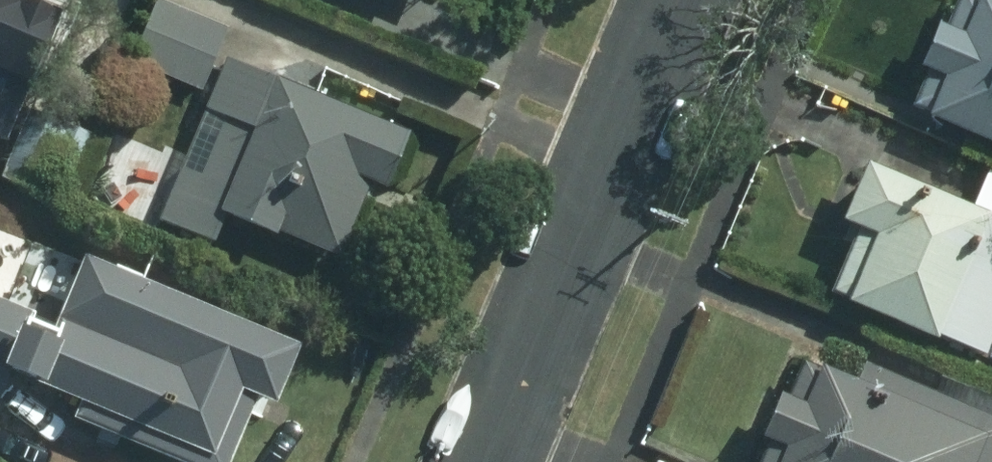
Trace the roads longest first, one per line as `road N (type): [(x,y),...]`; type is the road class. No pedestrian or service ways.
road 1 (residential): [(486,461),(681,0)]

